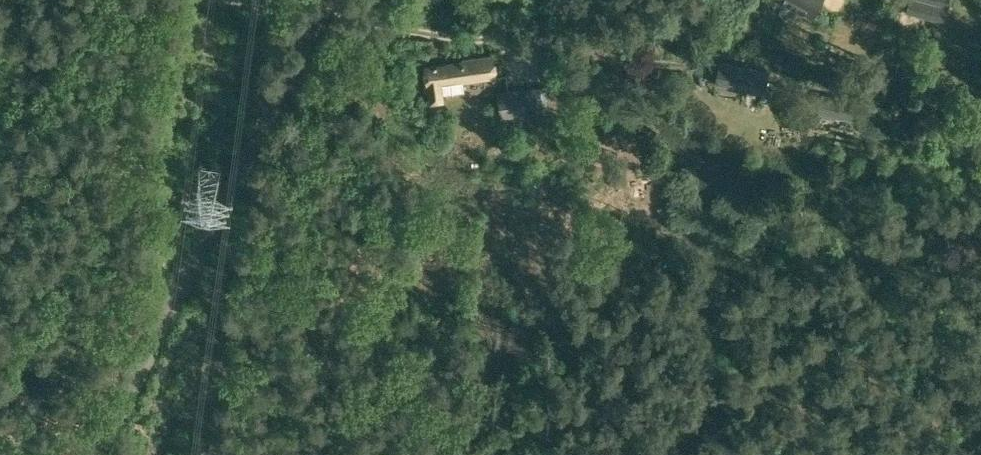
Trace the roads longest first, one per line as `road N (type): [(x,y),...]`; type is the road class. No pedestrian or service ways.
road 1 (unclassified): [(93,454),(322,0)]
road 2 (track): [(693,73),(575,29),(314,16)]
road 3 (track): [(0,315),(149,349)]

